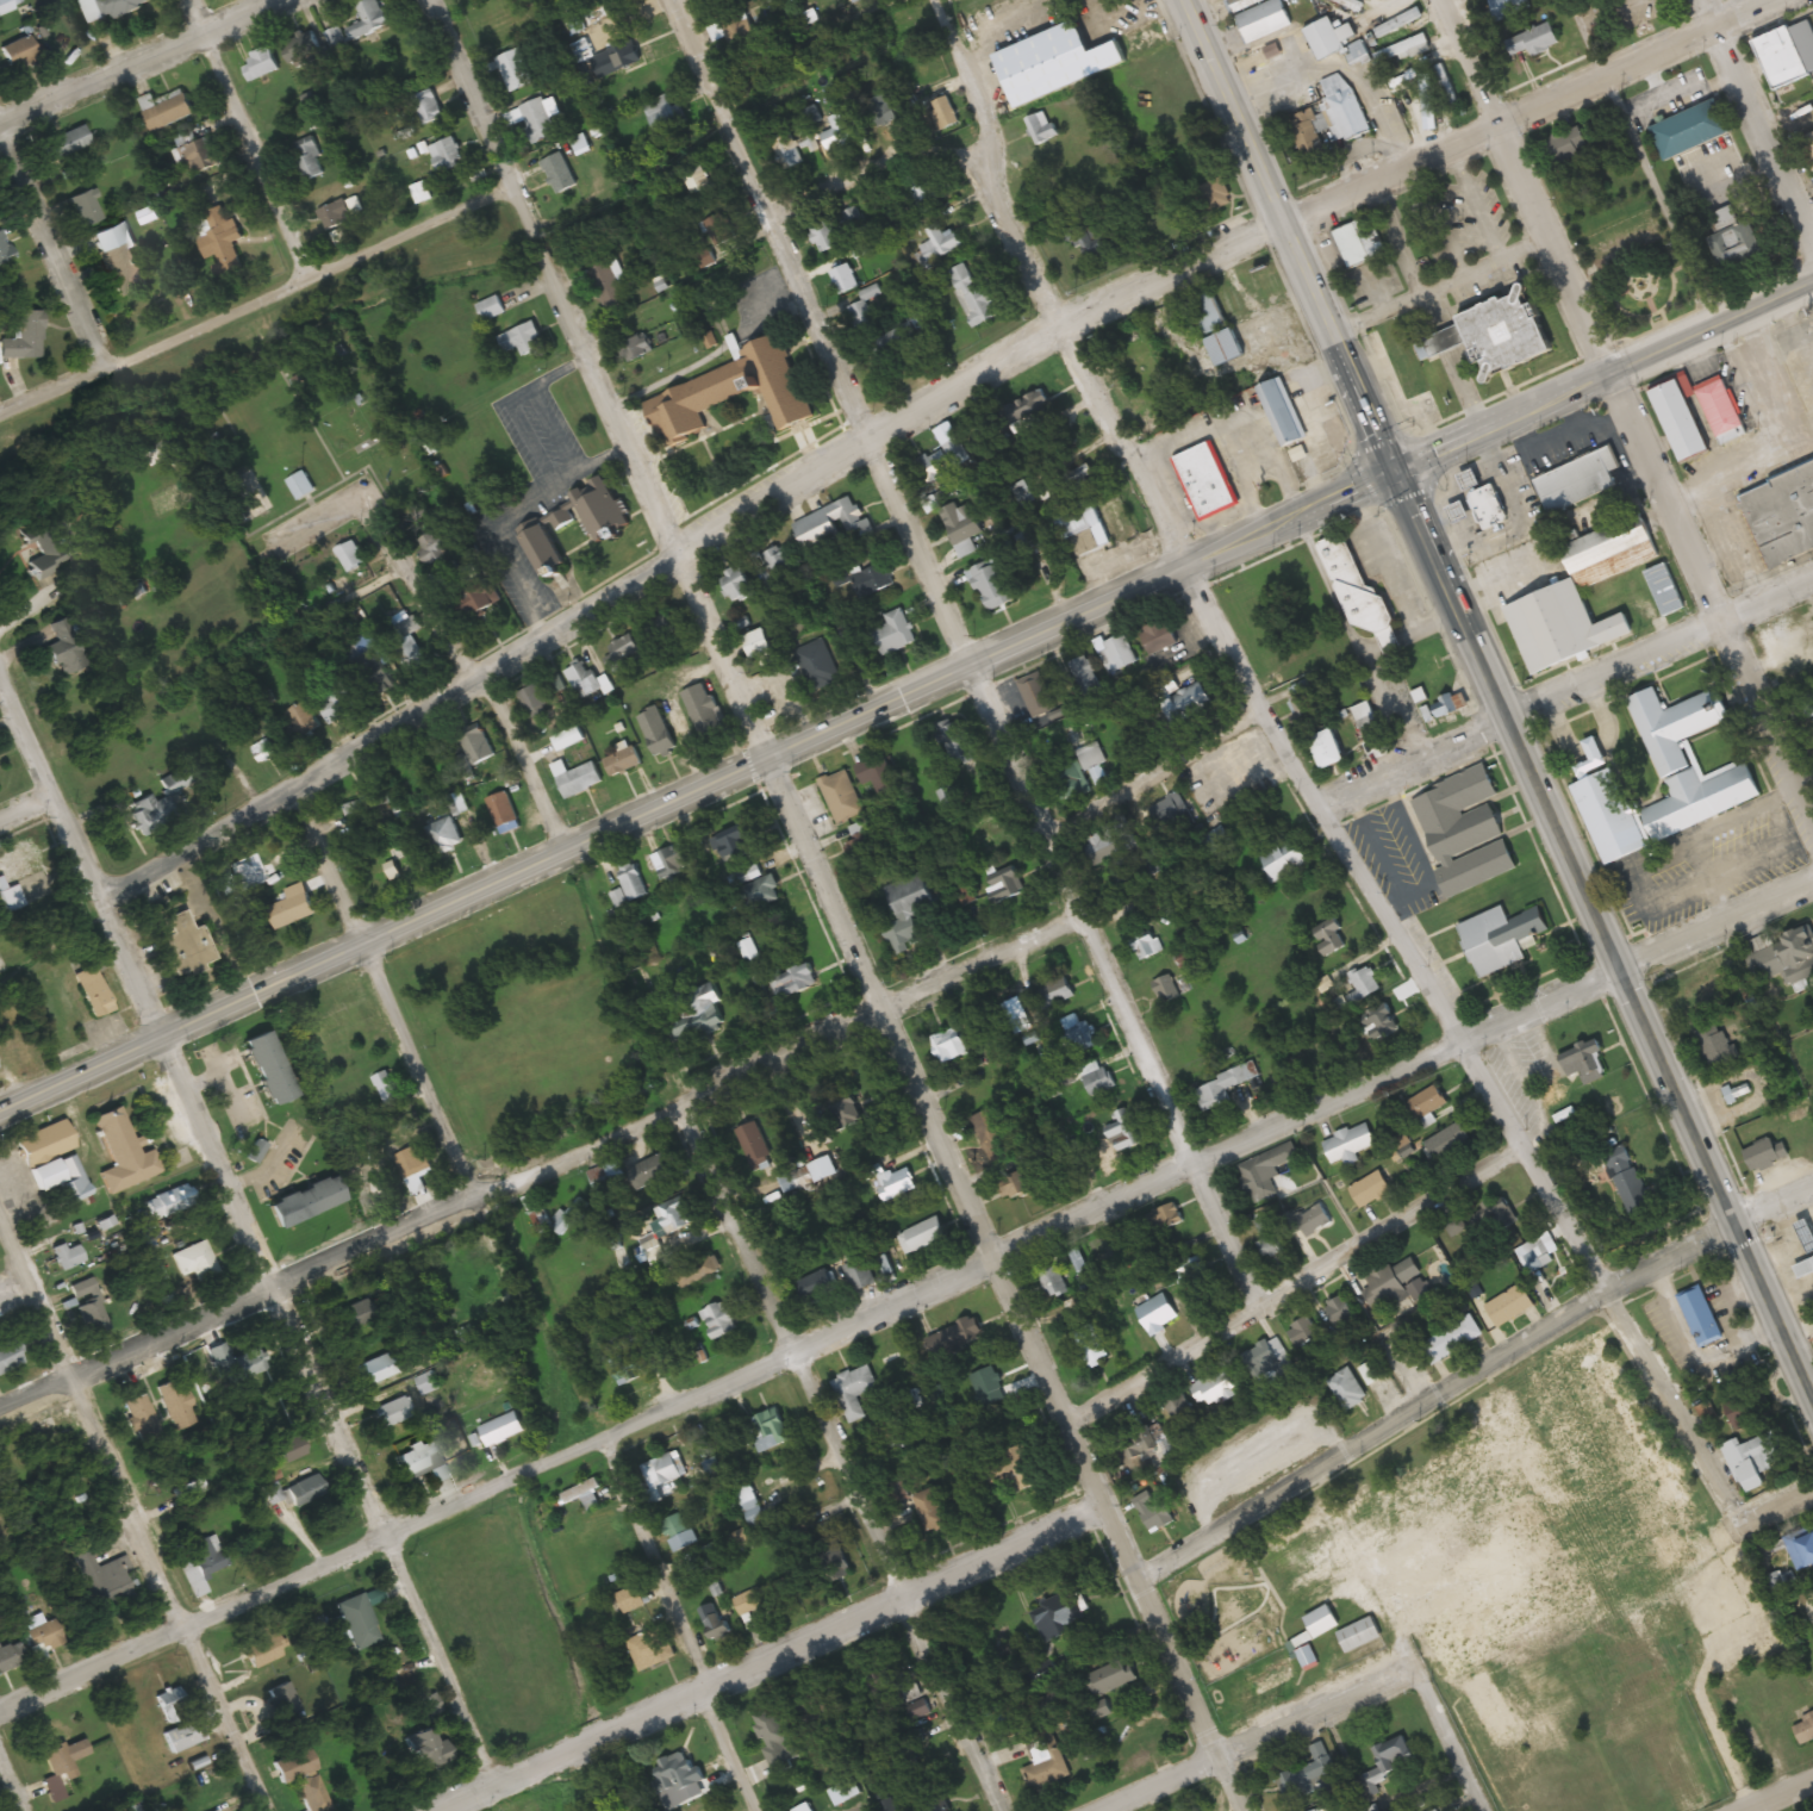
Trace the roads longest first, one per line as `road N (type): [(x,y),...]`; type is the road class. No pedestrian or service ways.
road 1 (residential): [(0,1722),(1189,1159),(1812,879)]
road 2 (secondary): [(0,1103),(1812,276)]
road 3 (residential): [(108,901),(873,437),(1272,212),(1760,0)]
road 4 (residential): [(0,1413),(1085,911)]
road 5 (residential): [(1243,1810),(771,752)]
road 6 (residential): [(1737,1521),(1540,1158),(1192,559)]
road 7 (residential): [(998,1810),(678,1100),(573,841)]
road 8 (trunk): [(1812,1404),(1396,466)]
road 9 (residential): [(493,1786),(395,1537),(166,1028)]
road 10 (residential): [(771,752),(435,0)]
road 11 (residential): [(703,1688),(679,1619),(357,941)]
road 12 (residential): [(1141,1582),(1605,1287),(1812,1177)]
road 13 (residential): [(439,1810),(1105,1502)]
road 14 (residential): [(972,659),(677,0)]
road 15 (residential): [(1261,1306),(1189,1159),(972,659)]
road 16 (residential): [(269,1810),(0,1210)]
road 17 (residential): [(1192,559),(983,198),(980,89),(941,0)]
road 18 (residential): [(0,422),(521,191)]
road 19 (residential): [(1067,1419),(1540,1158)]
road 20 (residential): [(1328,792),(1812,569)]
road 21 (trunk): [(1396,466),(1188,0)]
road 22 (residential): [(1812,834),(1603,372)]
road 23 (residential): [(1603,372),(1436,0)]
road 24 (residential): [(166,1028),(0,660)]
road 25 (residential): [(573,841),(490,670),(400,517)]
road 26 (residential): [(1419,1663),(1090,1810)]
road 27 (residential): [(320,280),(194,0)]
road 28 (residential): [(0,122),(274,0)]
road 29 (residential): [(108,374),(0,128)]
road 30 (residential): [(1812,244),(1704,0)]
road 31 (residential): [(1042,815),(1269,690)]
road 32 (residential): [(777,223),(868,163),(983,167)]
road 33 (residential): [(447,593),(264,678)]
road 34 (residential): [(357,941),(292,790)]
road 35 (residential): [(1486,1810),(1419,1663)]
road 36 (residential): [(1695,1685),(1754,1810)]
road 37 (residential): [(760,1810),(703,1688)]
road 38 (residential): [(400,517),(282,565)]

